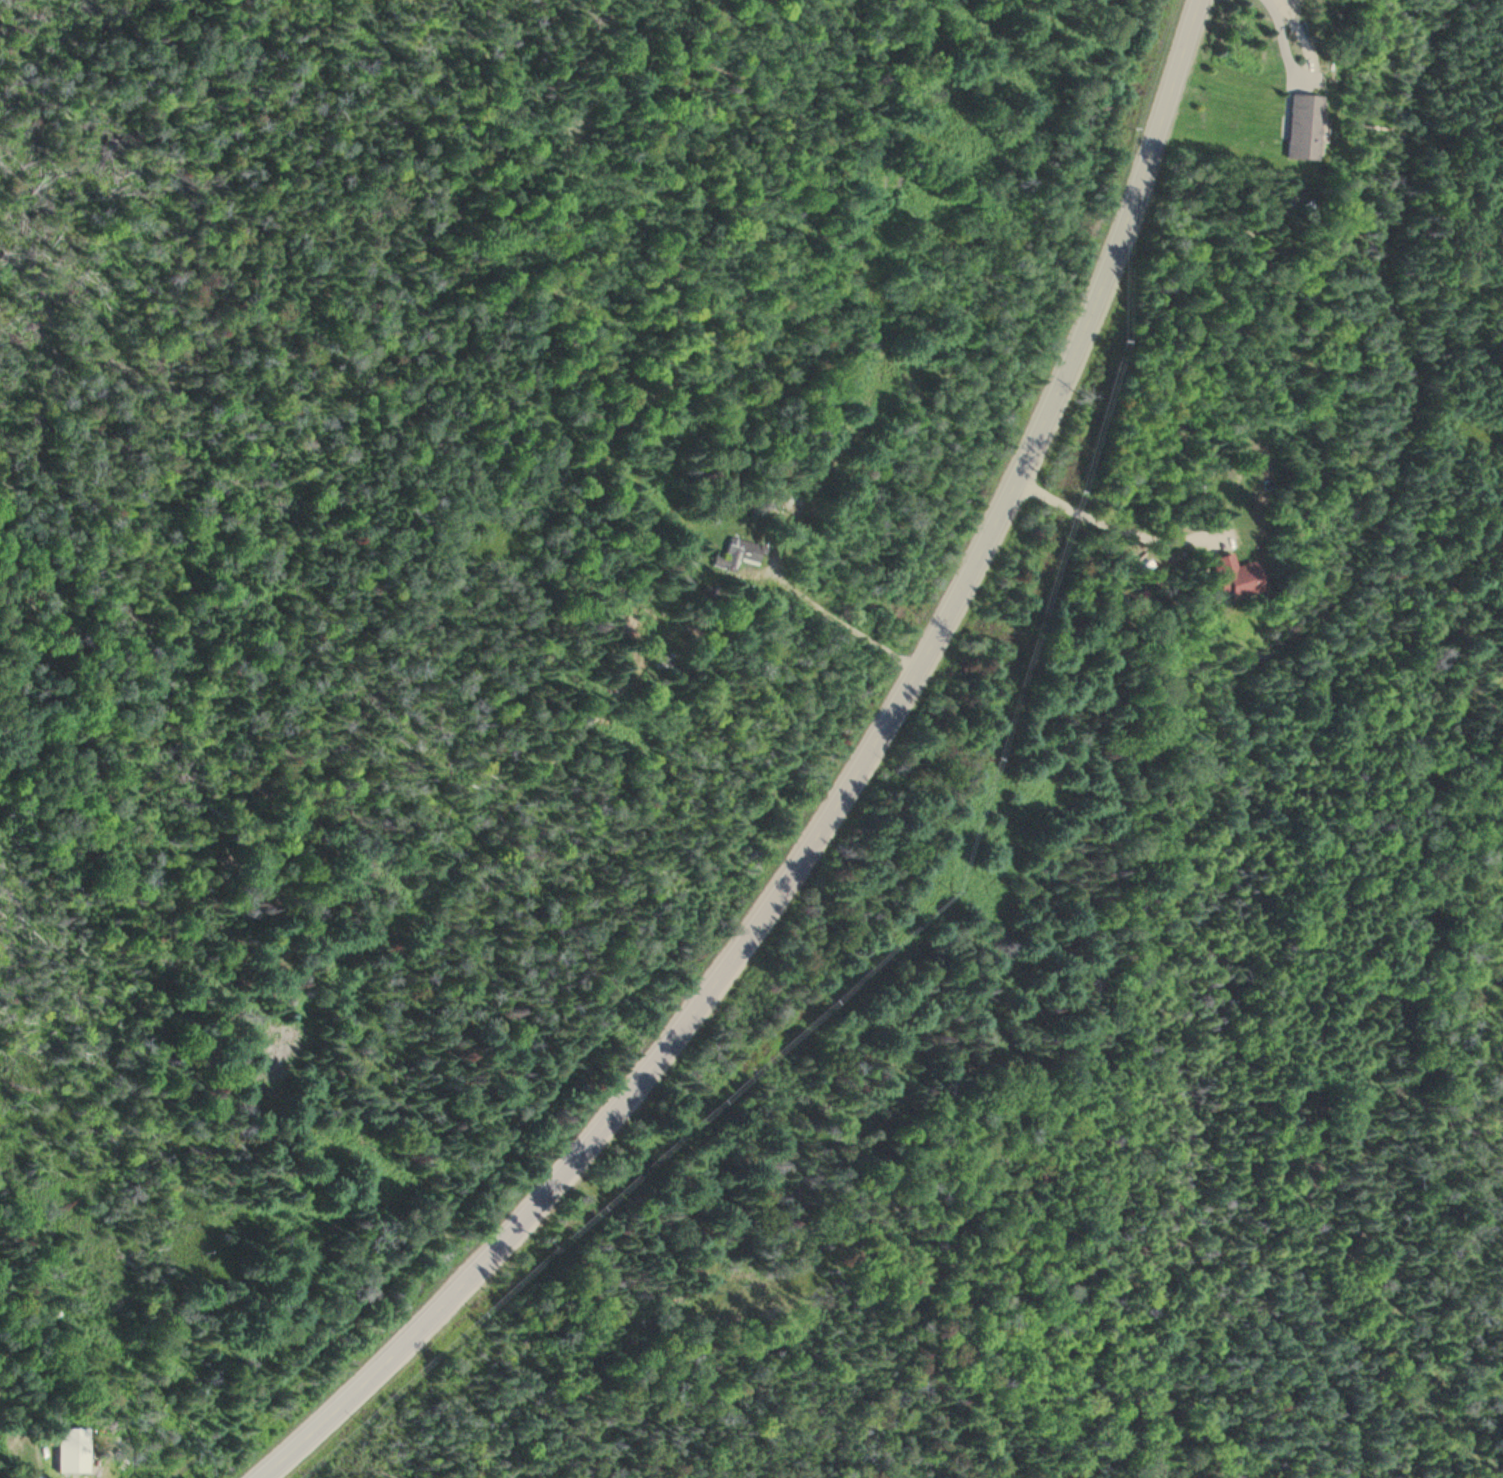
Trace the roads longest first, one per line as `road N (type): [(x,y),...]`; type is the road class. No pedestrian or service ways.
road 1 (residential): [(261,1477),(366,1385),(516,1230),(615,1117),(782,896),(936,637),(1048,413),(1114,256),(1197,0)]

